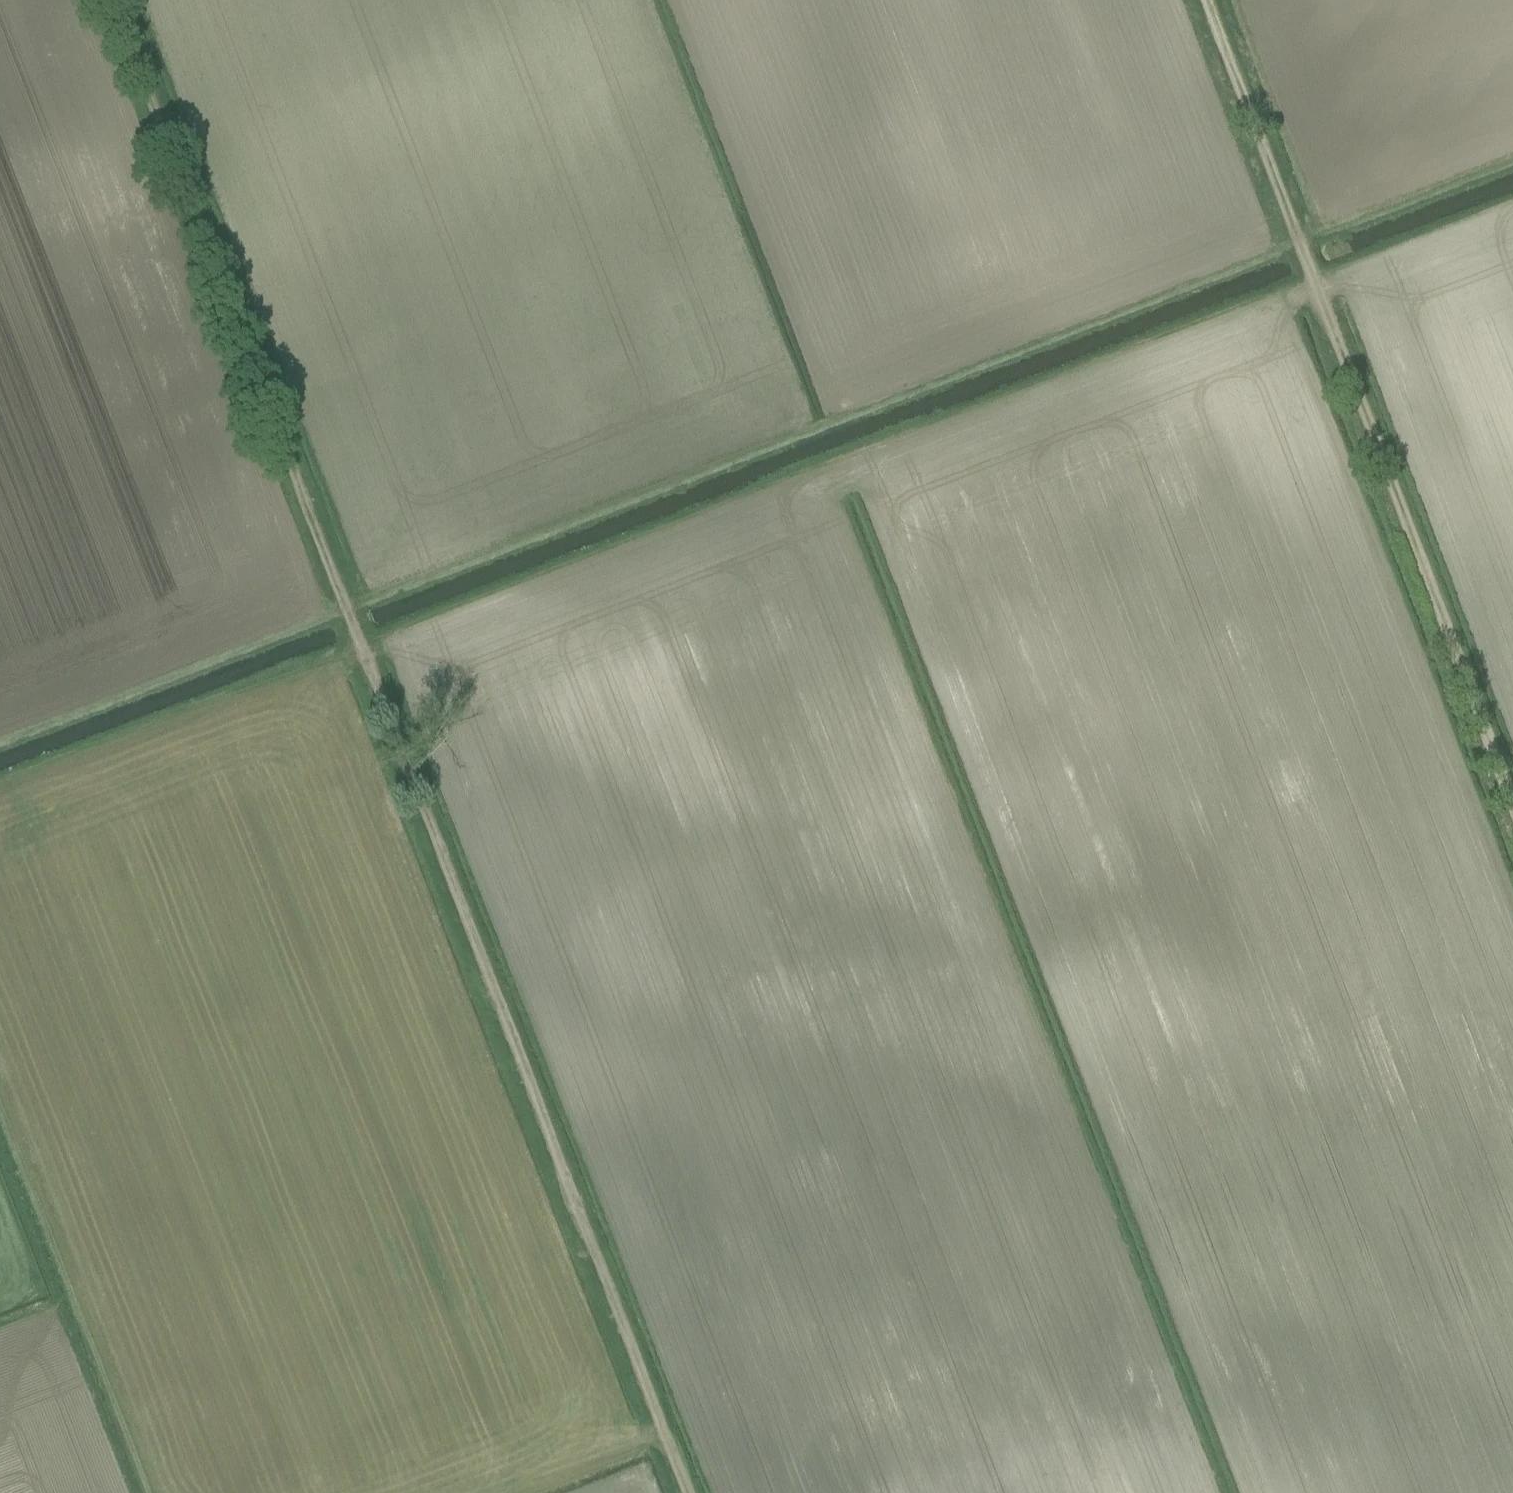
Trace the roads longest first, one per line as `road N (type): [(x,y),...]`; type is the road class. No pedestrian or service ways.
road 1 (track): [(123,0),(345,603),(690,1492)]
road 2 (track): [(1512,792),(1210,0)]

